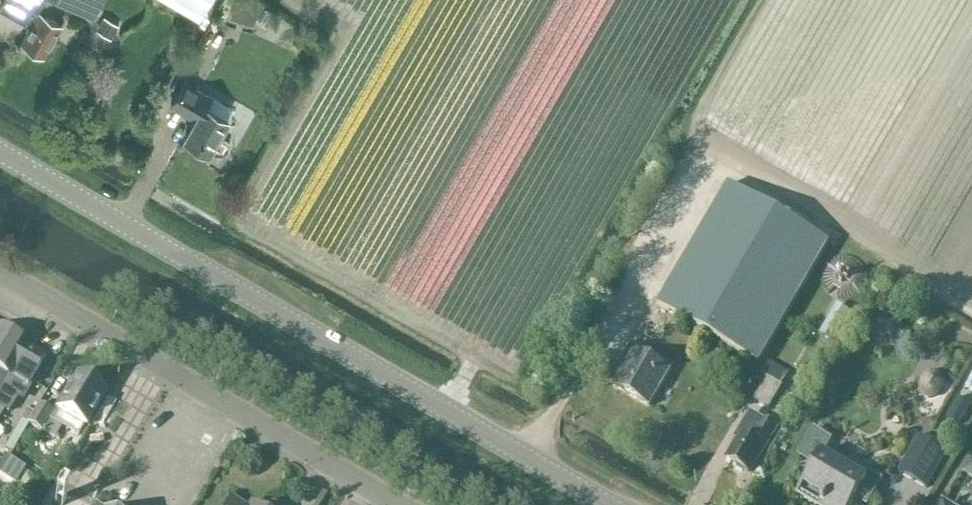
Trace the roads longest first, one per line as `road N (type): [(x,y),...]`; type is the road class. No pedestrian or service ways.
road 1 (tertiary): [(607,504),(0,151)]
road 2 (unclassified): [(392,504),(0,277)]

